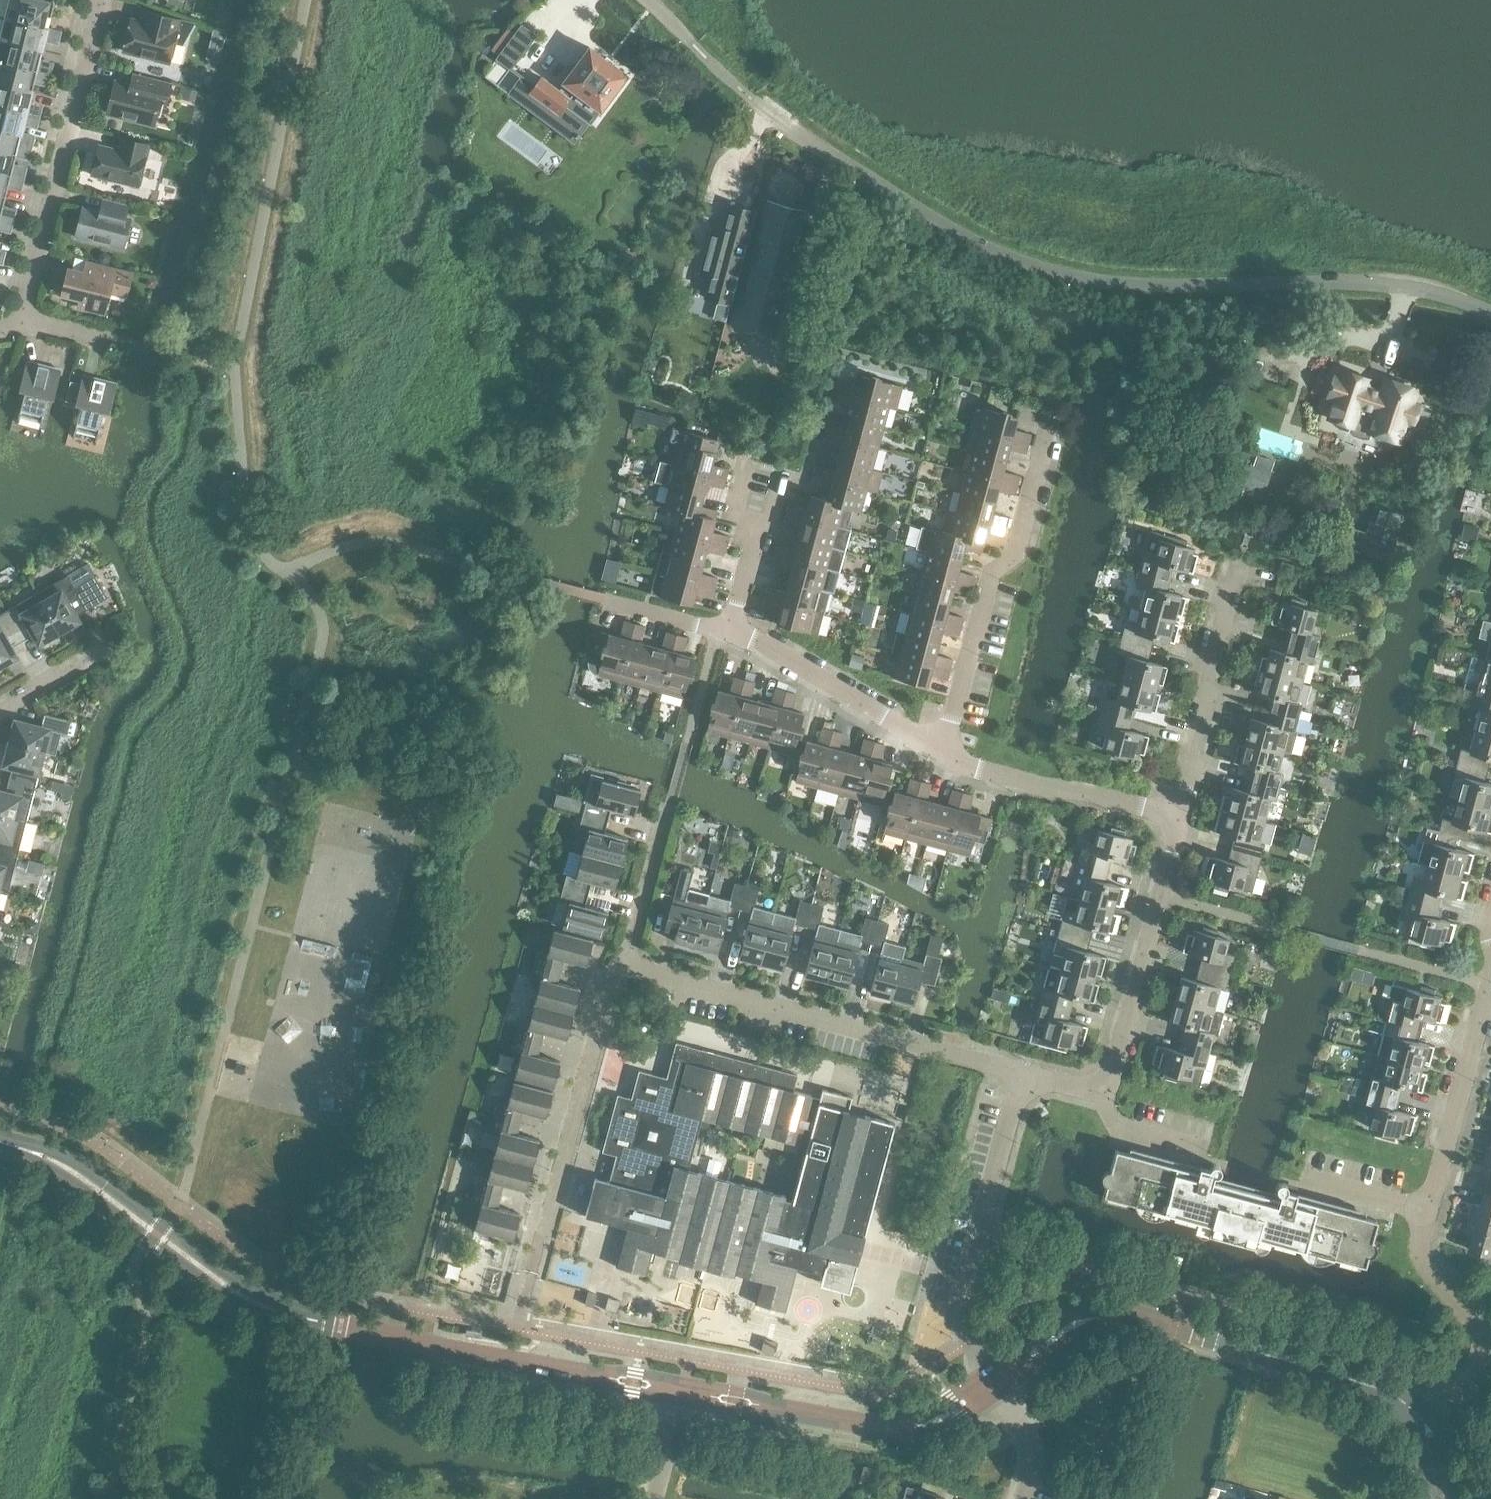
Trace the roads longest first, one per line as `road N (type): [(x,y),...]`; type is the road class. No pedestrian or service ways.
road 1 (unclassified): [(648,0),(778,121),(926,217),(1020,263),(1086,280),(1411,287),(1490,316)]
road 2 (tertiary): [(685,1391),(294,1317),(236,1290),(58,1160),(0,1140)]
road 3 (tertiary): [(1424,1418),(1381,1387),(1133,1314),(1073,1327),(996,1380)]
road 4 (residential): [(1021,1075),(624,972)]
road 5 (residential): [(947,760),(995,574),(1021,549),(1055,418)]
road 6 (tertiary): [(996,1380),(931,1422),(900,1429),(685,1391)]
road 7 (residential): [(20,315),(97,0)]
road 8 (residential): [(996,1380),(962,1314),(1021,1075)]
road 9 (residential): [(1104,1097),(1178,815)]
road 10 (residential): [(624,972),(614,969),(545,1227)]
road 11 (residential): [(1424,1418),(1480,1376),(1488,1359),(1477,1314),(1426,1258),(1430,1214)]
road 12 (residential): [(1178,815),(1243,569)]
road 13 (residential): [(728,635),(754,642),(947,760)]
road 14 (residential): [(1178,815),(947,760)]
road 15 (residential): [(1430,1214),(1490,988)]
road 16 (residential): [(624,972),(666,805)]
road 17 (residential): [(1430,1214),(1305,1180)]
road 18 (residential): [(1206,1154),(1113,1127),(1104,1097)]
road 19 (residential): [(1024,1498),(1034,1463),(996,1380)]
road 20 (residential): [(0,709),(110,646)]
road 21 (residential): [(608,602),(728,635)]

